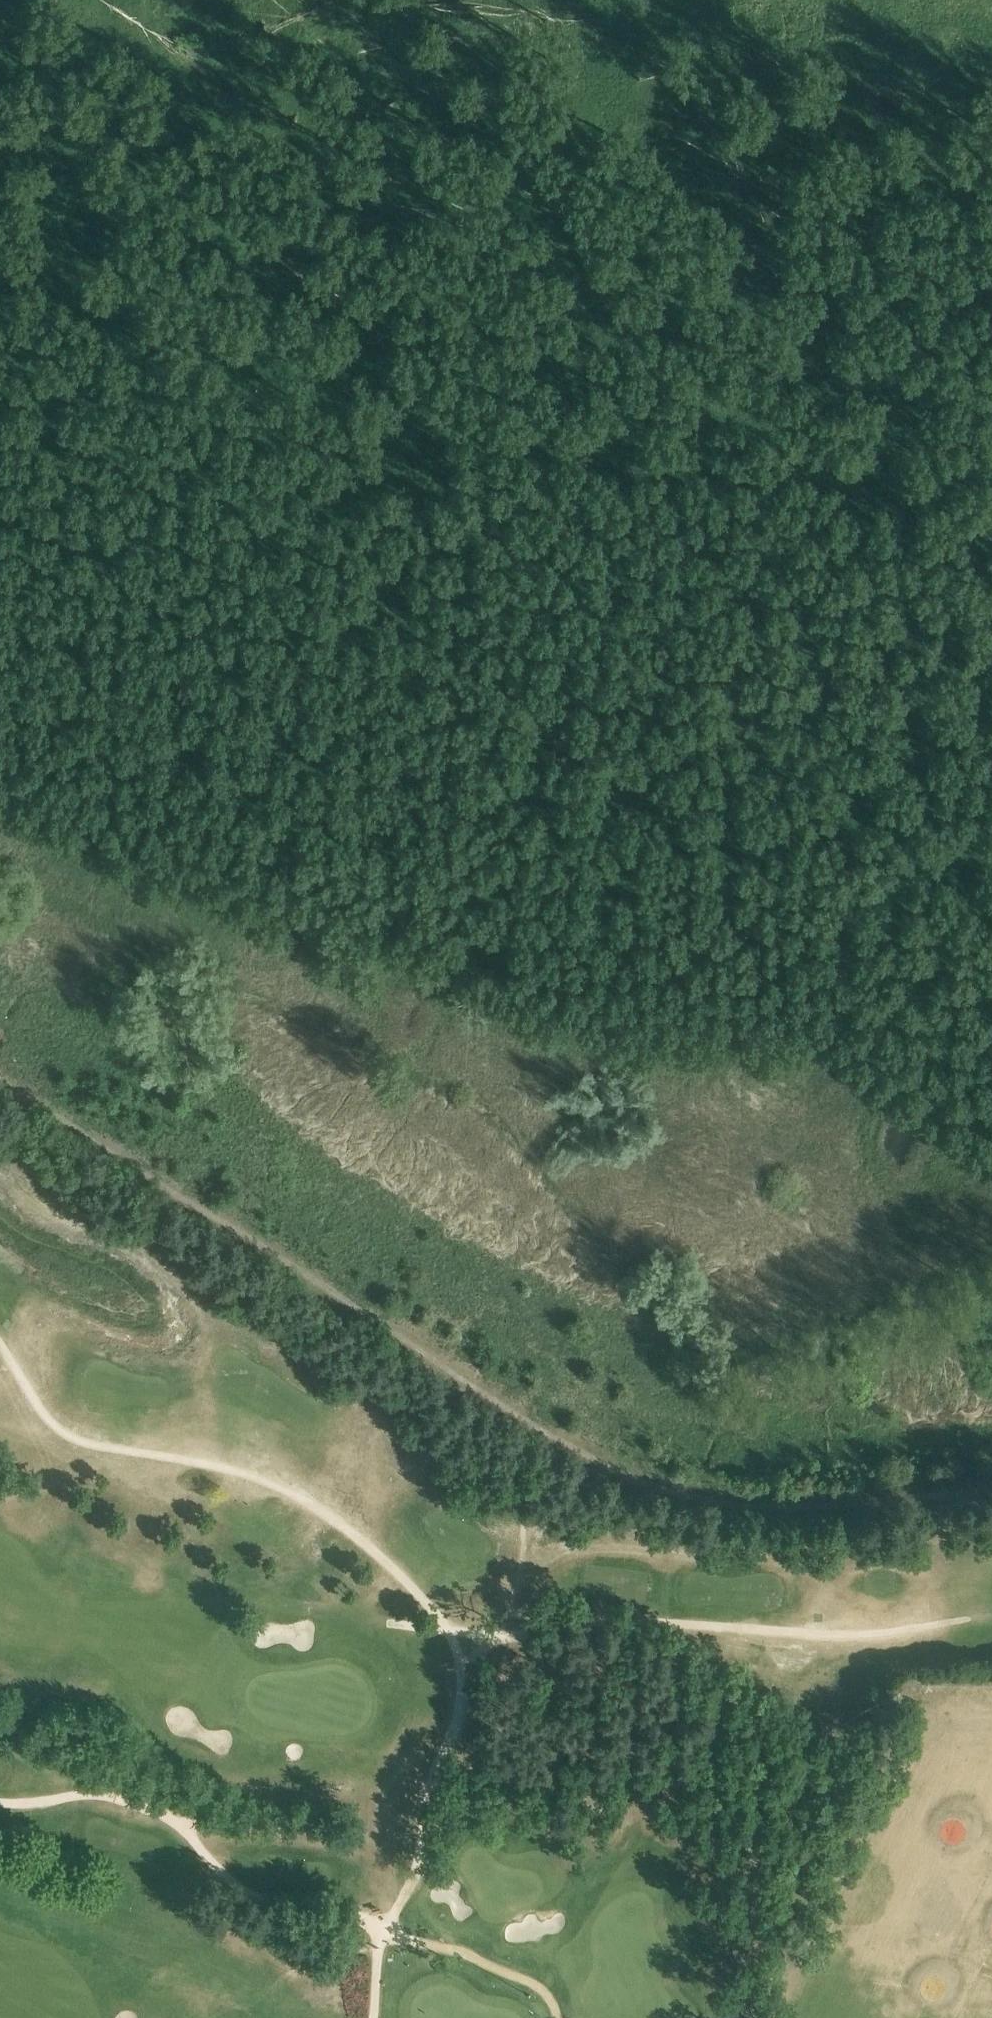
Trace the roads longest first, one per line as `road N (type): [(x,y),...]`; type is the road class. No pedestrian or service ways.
road 1 (track): [(991,1486),(785,1504),(717,1501),(603,1472),(0,1084)]
road 2 (track): [(991,529),(665,473),(157,327),(0,273)]

